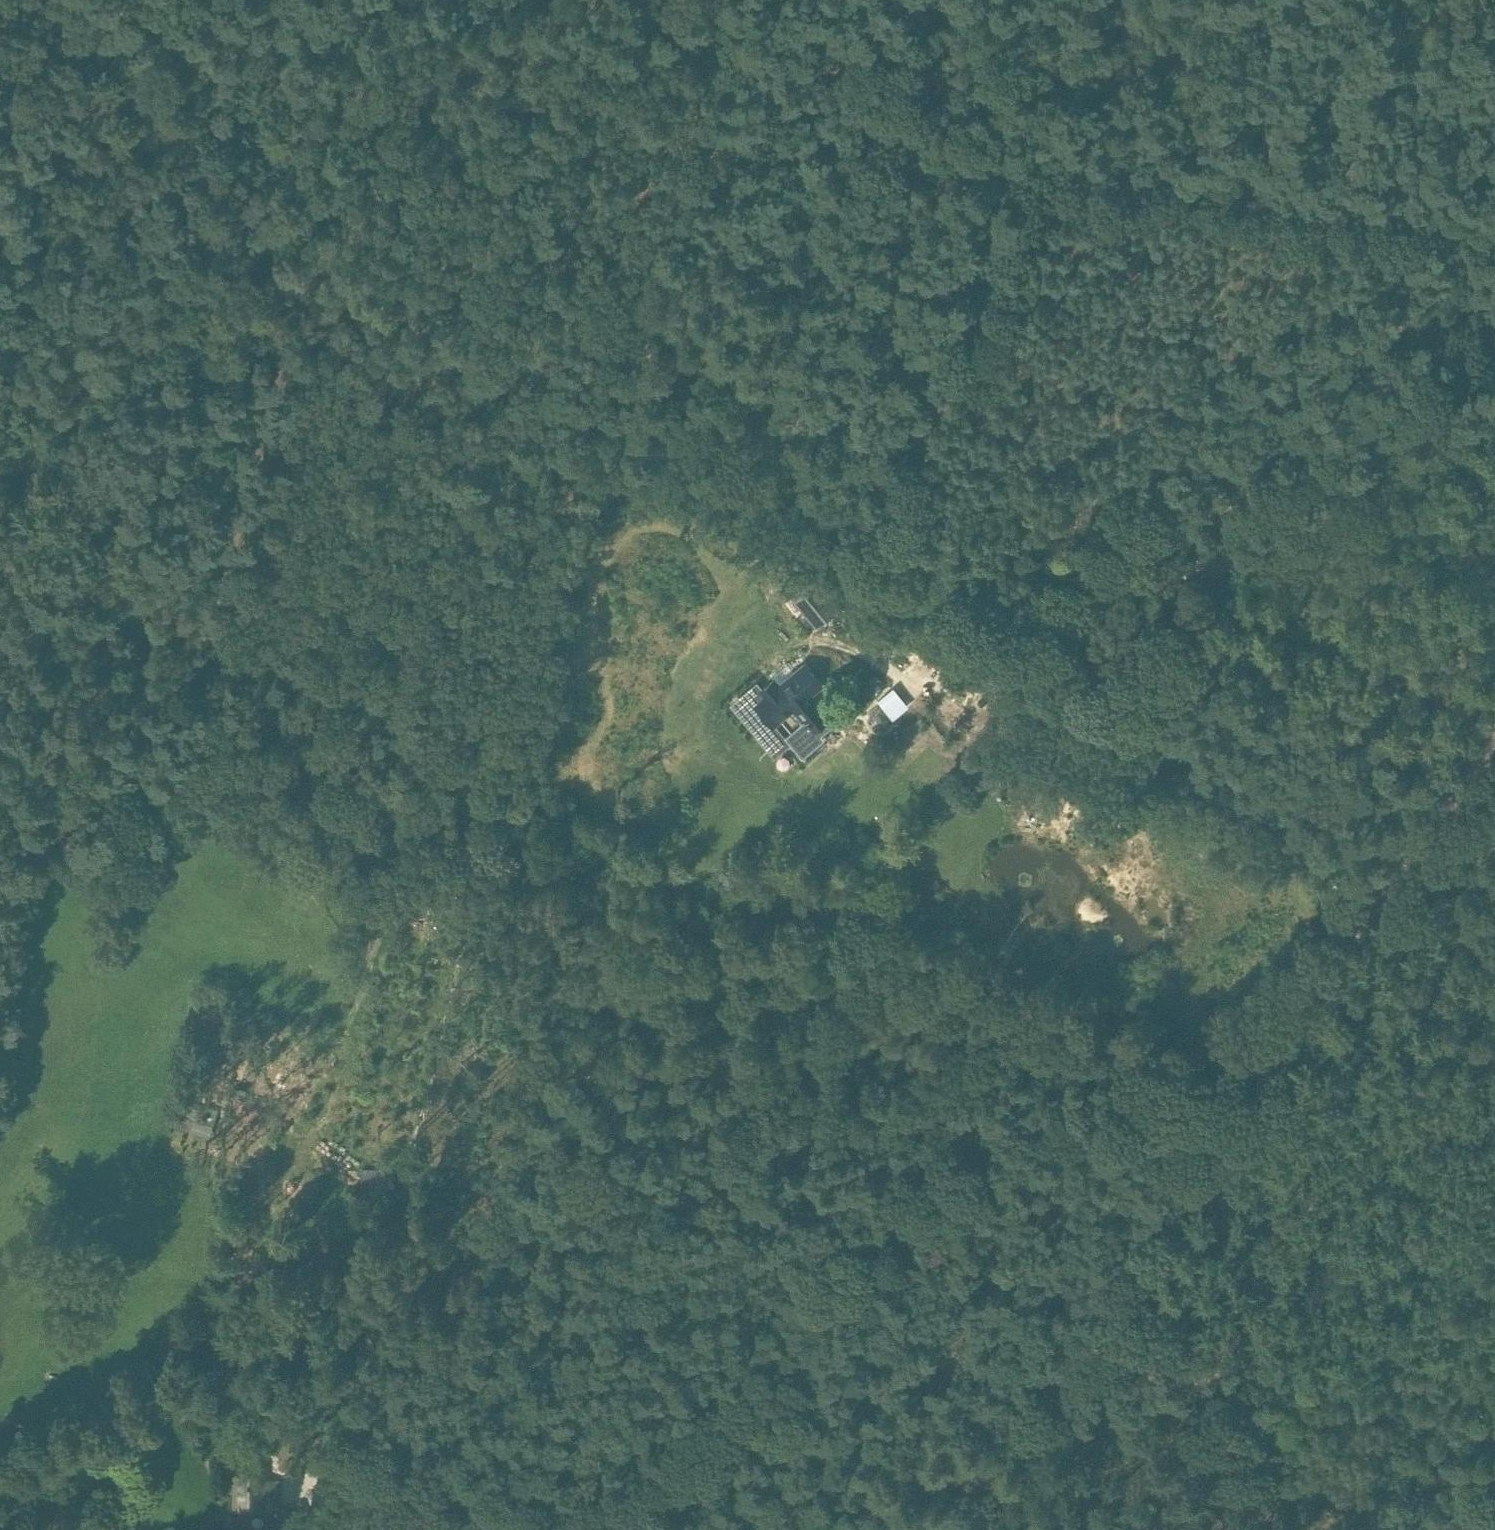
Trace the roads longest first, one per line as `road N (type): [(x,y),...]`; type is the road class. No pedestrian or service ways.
road 1 (track): [(0,1448),(16,1447),(156,1356),(225,1337),(259,1346),(291,1379),(332,1457)]
road 2 (track): [(648,1529),(332,1457)]
road 3 (track): [(1306,1030),(1140,1290)]
road 4 (track): [(1140,1290),(1053,1438),(1016,1529)]
road 5 (track): [(1416,858),(1494,750)]
road 6 (track): [(1376,917),(1306,1030)]

